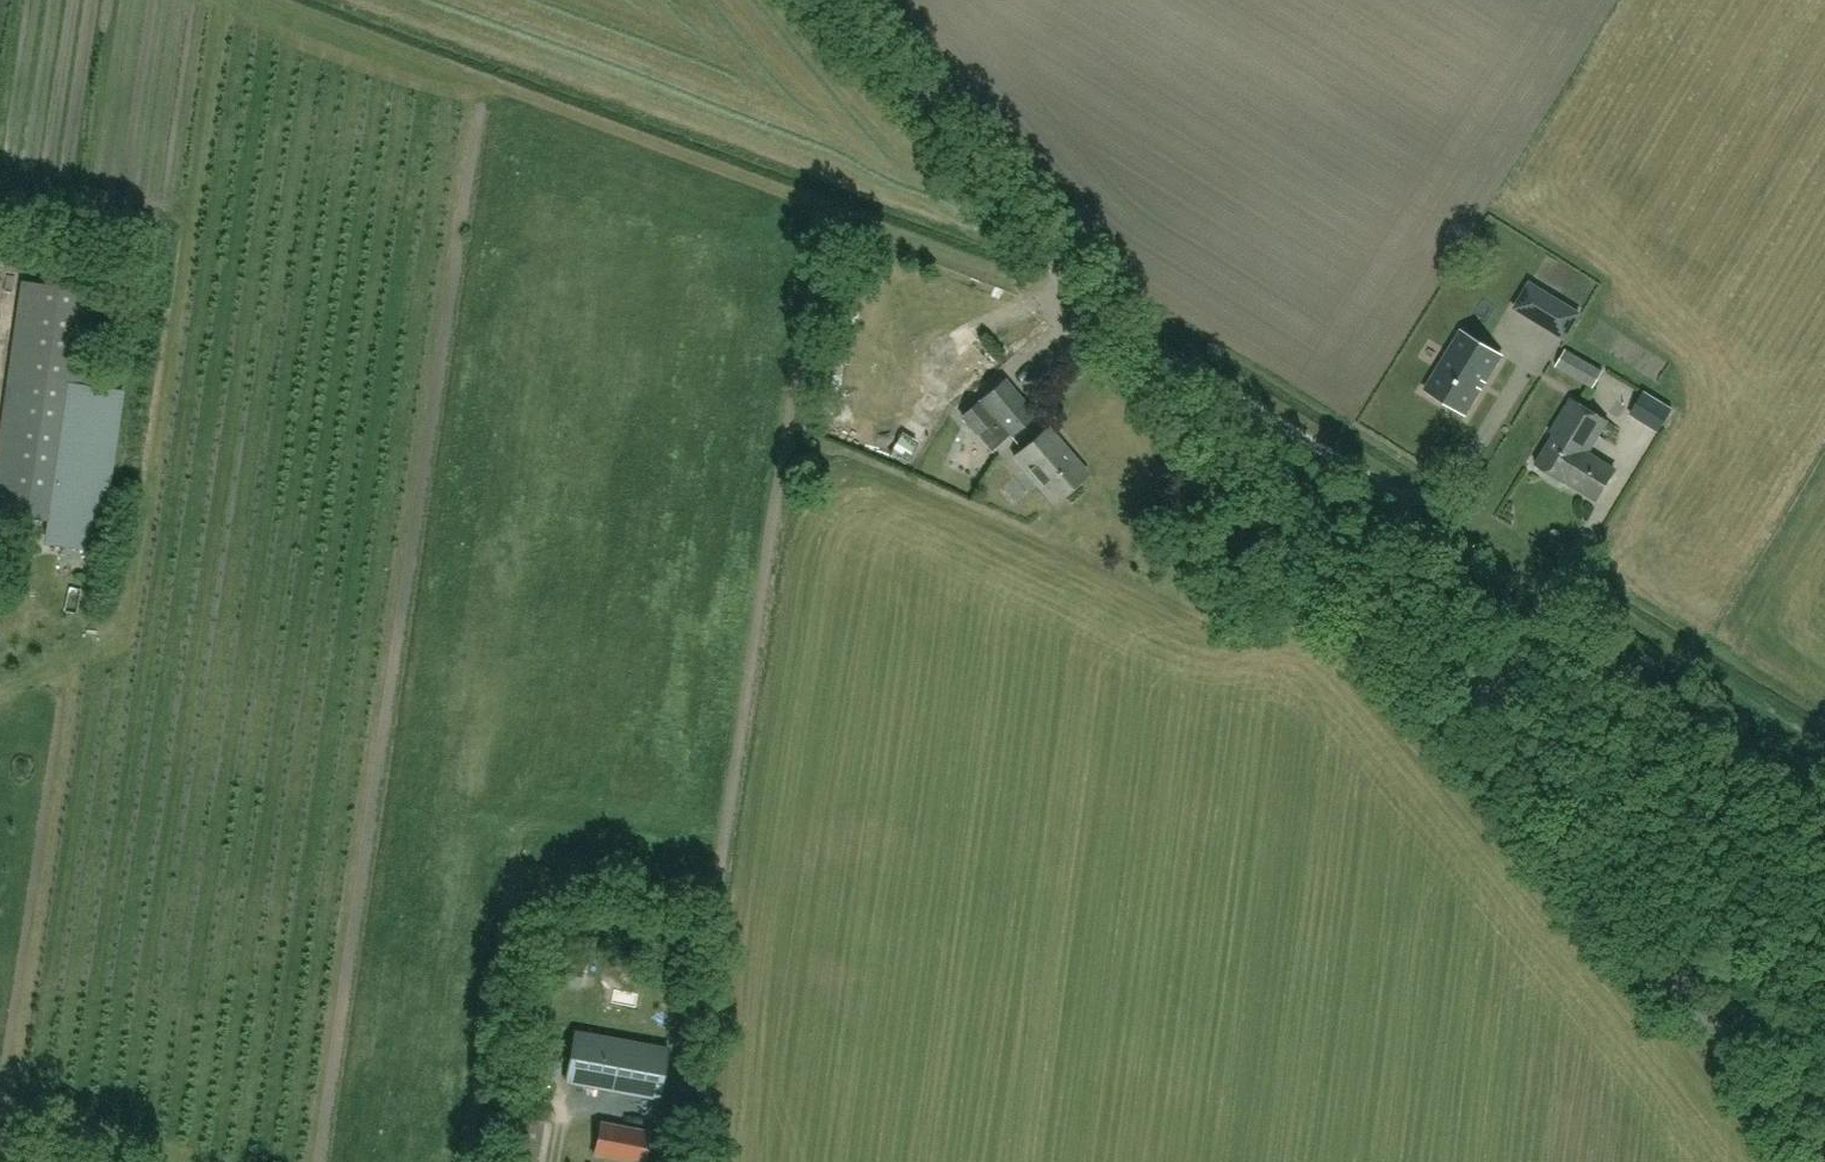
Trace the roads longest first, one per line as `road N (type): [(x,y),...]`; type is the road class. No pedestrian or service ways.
road 1 (tertiary): [(1824,1159),(832,0)]

